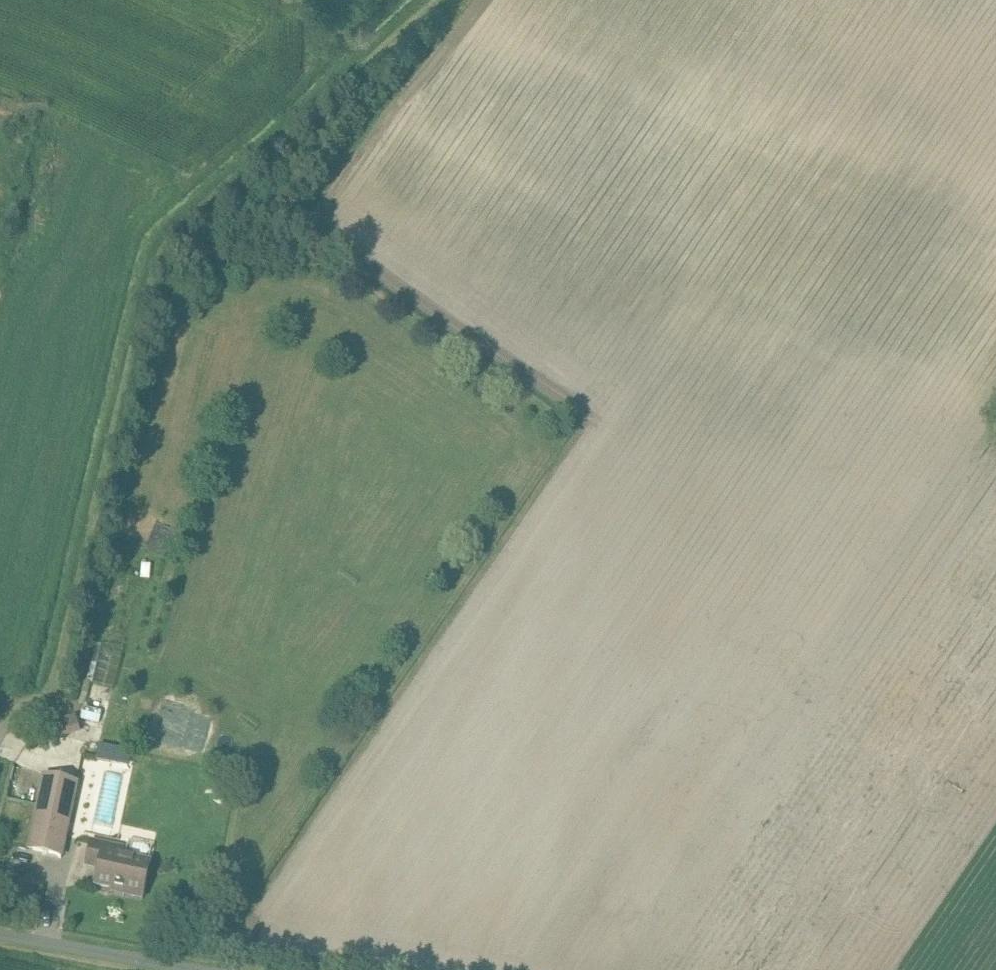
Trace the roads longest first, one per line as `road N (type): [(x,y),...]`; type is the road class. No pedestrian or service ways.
road 1 (unclassified): [(178,969),(0,937)]

